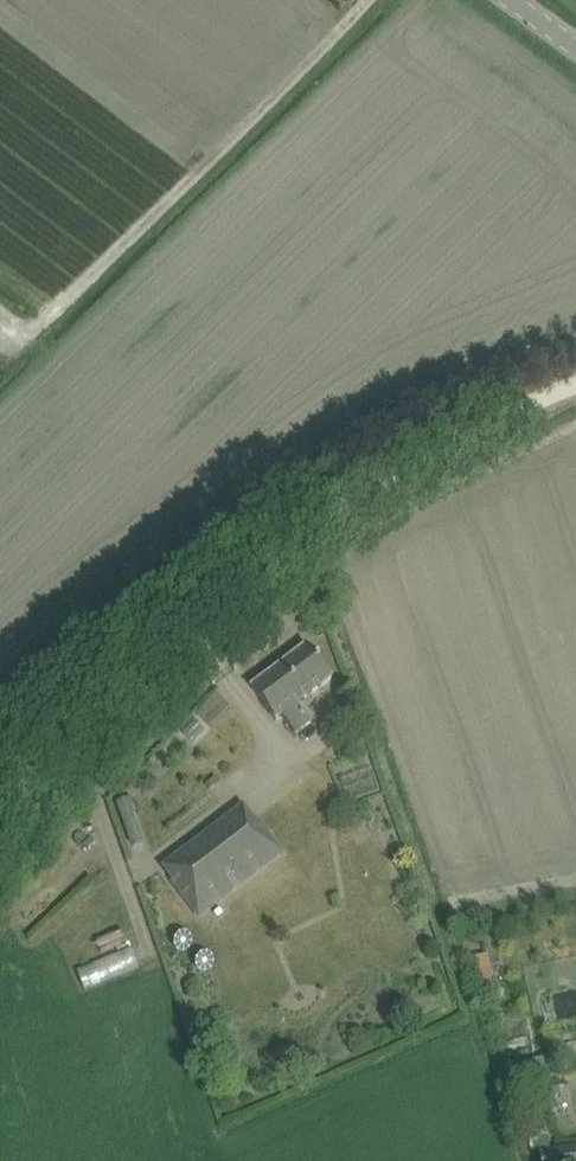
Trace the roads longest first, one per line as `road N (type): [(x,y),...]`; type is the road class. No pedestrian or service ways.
road 1 (track): [(575,378),(374,463),(86,682),(0,772)]

